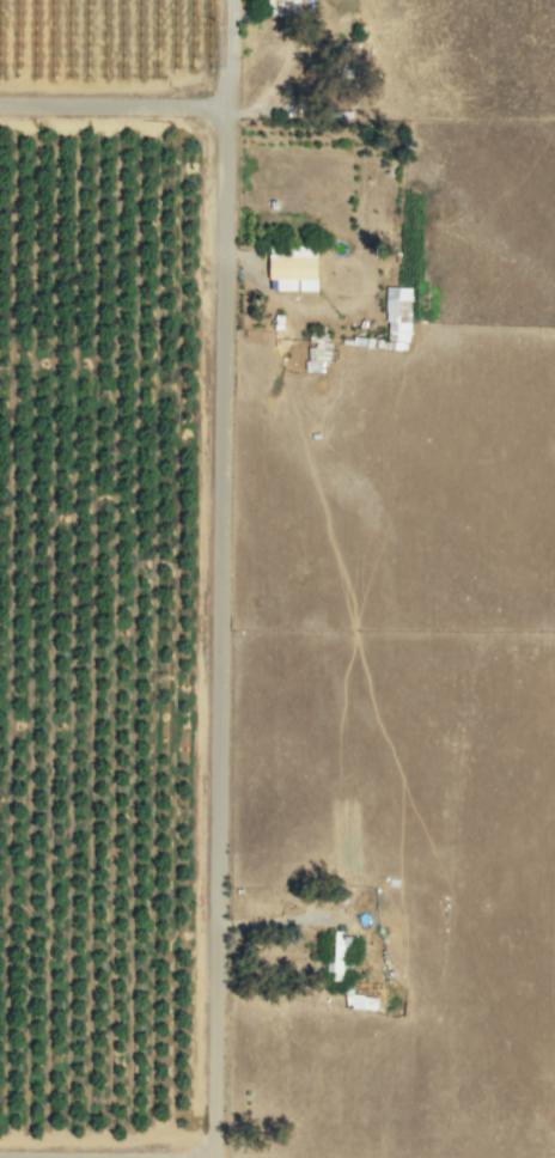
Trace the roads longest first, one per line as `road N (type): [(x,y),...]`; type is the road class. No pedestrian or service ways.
road 1 (residential): [(208,1157),(226,108)]
road 2 (residential): [(226,108),(0,106)]

